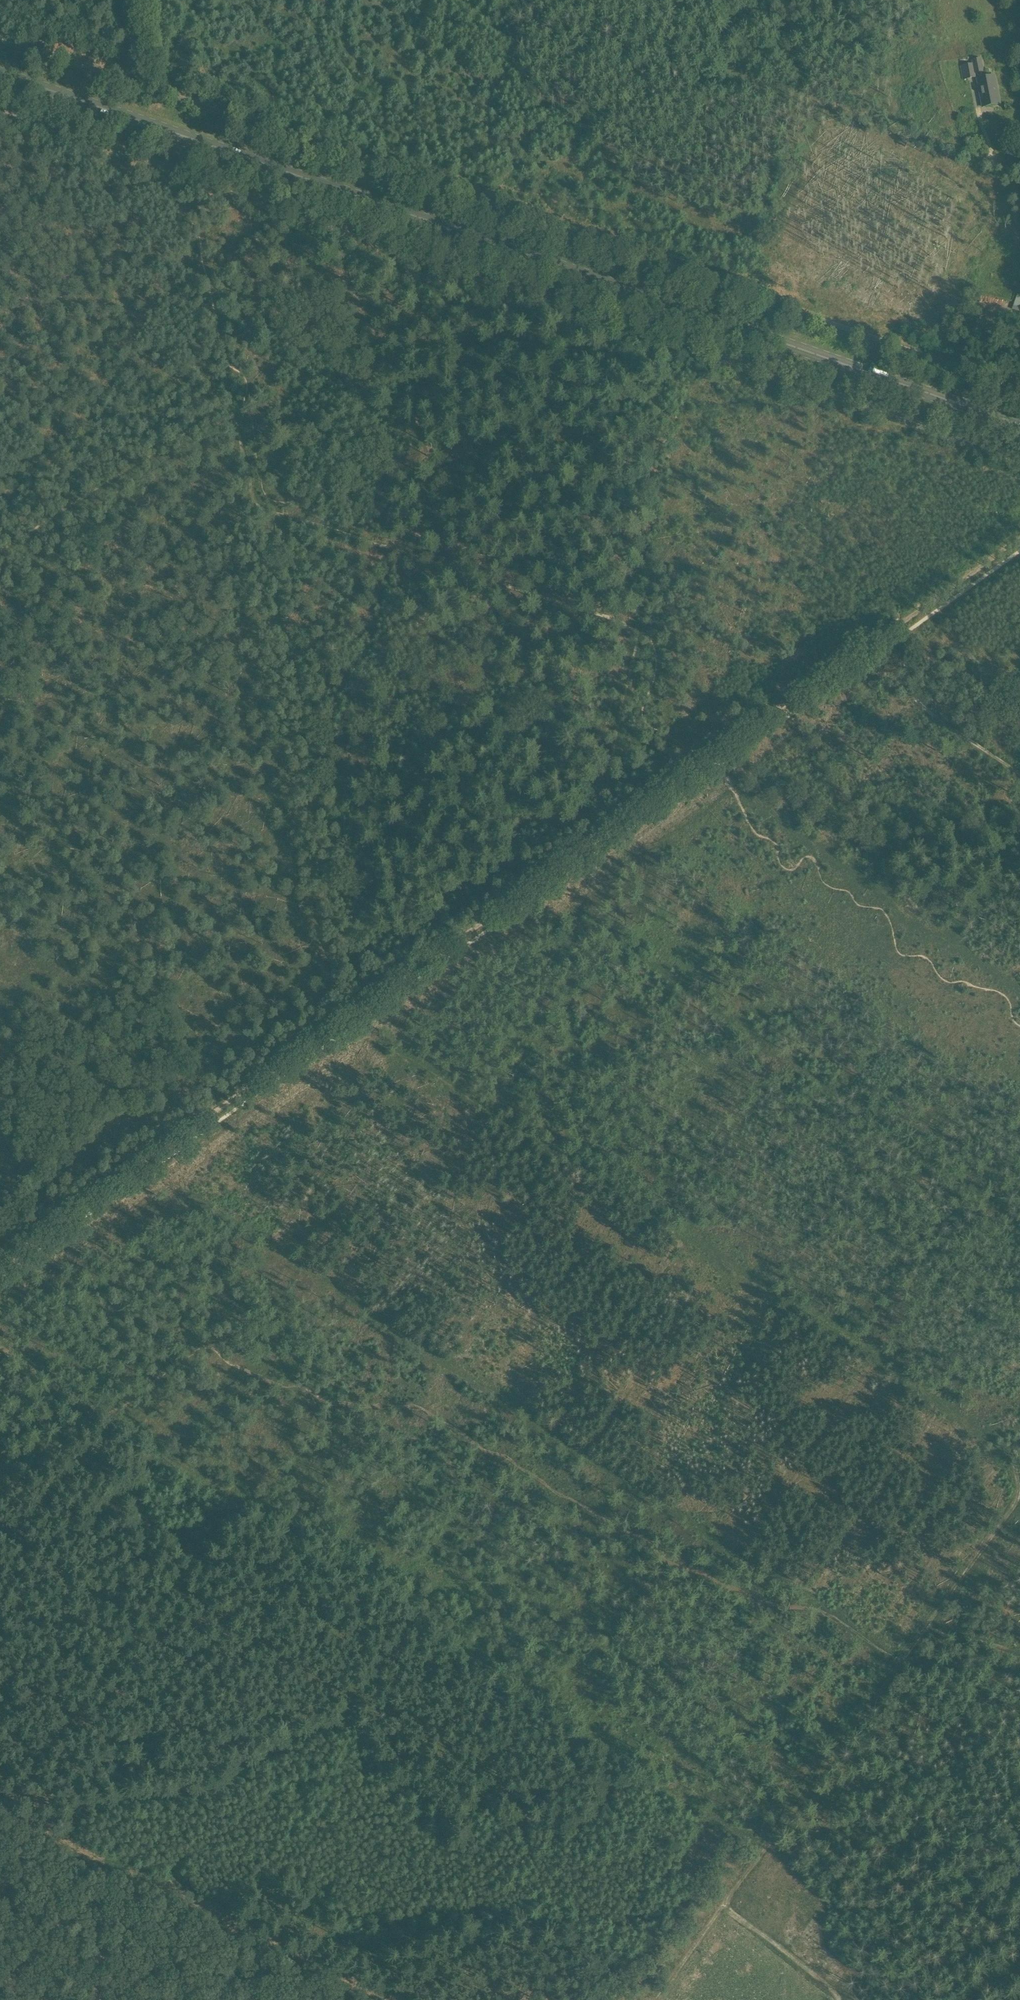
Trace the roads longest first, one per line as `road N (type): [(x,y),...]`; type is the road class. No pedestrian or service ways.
road 1 (primary): [(0,73),(1019,425)]
road 2 (track): [(605,831),(642,630),(257,507),(230,407),(0,545)]
road 3 (track): [(972,1429),(699,1239),(348,1014)]
road 4 (track): [(0,1264),(348,1014)]
road 5 (track): [(605,831),(906,618)]
road 6 (track): [(348,1014),(605,831)]
road 7 (track): [(726,1912),(899,1662)]
road 8 (track): [(837,1999),(778,1945),(726,1912),(711,1921),(659,1999)]
road 9 (track): [(927,1625),(1018,1499),(1019,1446)]
road 10 (track): [(906,618),(1019,540)]

